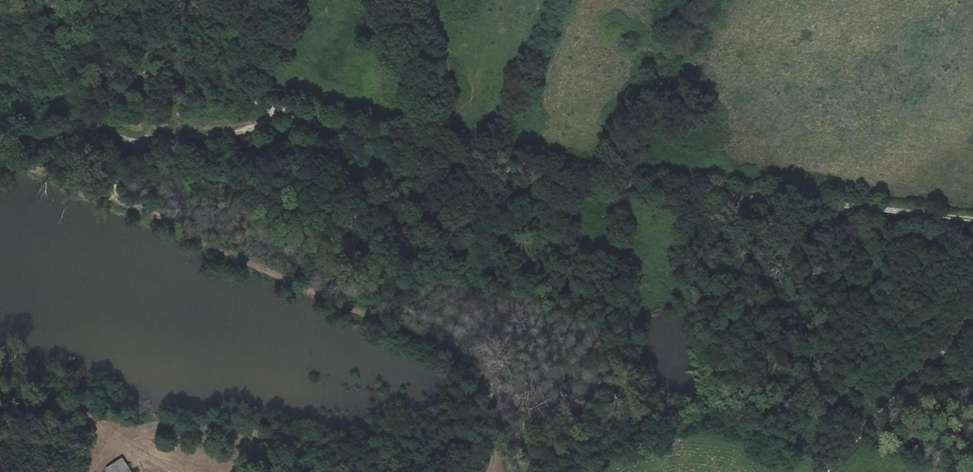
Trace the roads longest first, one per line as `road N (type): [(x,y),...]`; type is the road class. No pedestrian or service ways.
road 1 (track): [(972,220),(567,180),(463,161),(224,93),(45,0)]
road 2 (track): [(116,194),(462,361),(487,382),(499,421),(493,471)]
road 3 (track): [(181,471),(137,452),(37,377),(0,370)]
road 4 (track): [(972,323),(823,471)]
road 5 (track): [(275,106),(267,122),(239,136),(137,143),(123,180)]

